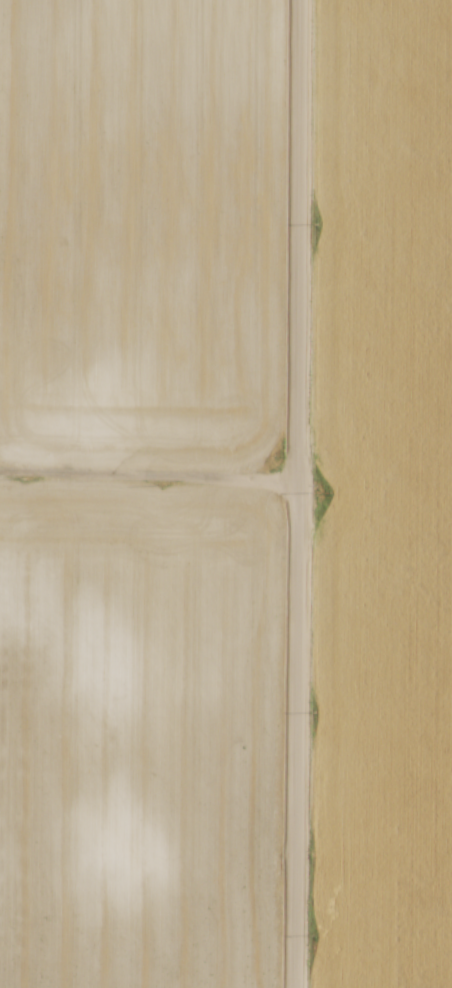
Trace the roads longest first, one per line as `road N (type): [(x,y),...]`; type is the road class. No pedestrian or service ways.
road 1 (tertiary): [(300,987),(307,0)]

